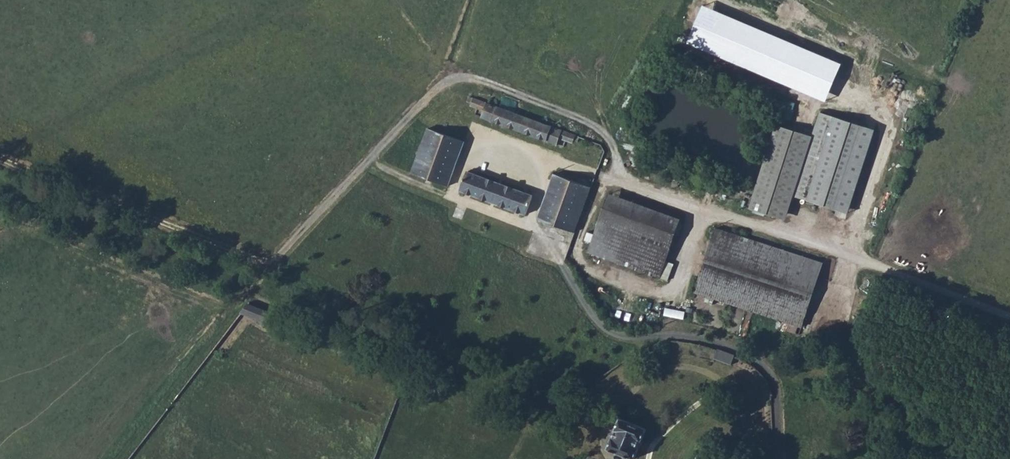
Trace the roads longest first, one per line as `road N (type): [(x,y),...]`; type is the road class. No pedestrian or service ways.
road 1 (track): [(607,180),(583,246),(524,229),(497,240),(476,256),(444,322),(424,331),(0,161)]
road 2 (track): [(122,458),(273,267)]

